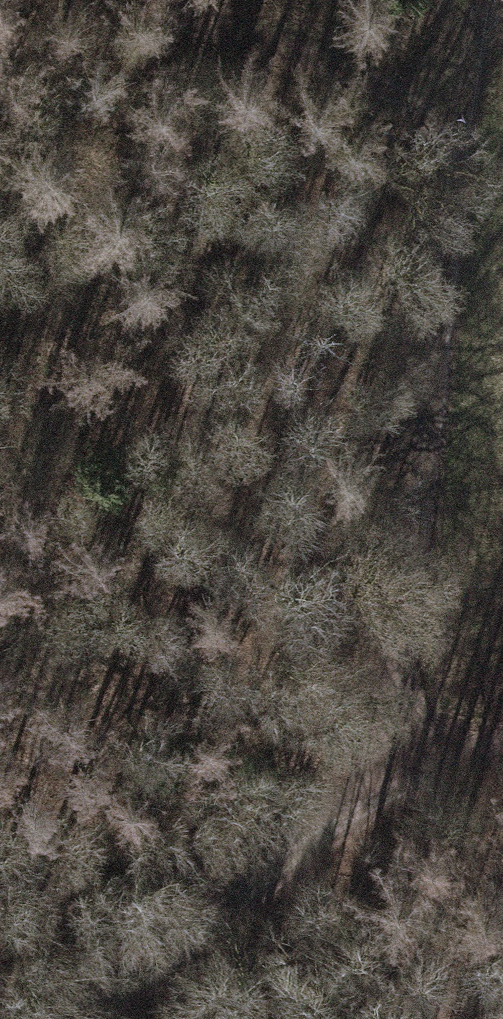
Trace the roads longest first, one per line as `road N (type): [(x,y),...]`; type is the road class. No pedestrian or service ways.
road 1 (track): [(425,753),(424,613),(461,107),(483,0)]
road 2 (track): [(108,1018),(330,844),(425,753),(502,742)]
road 3 (track): [(147,0),(461,107)]

